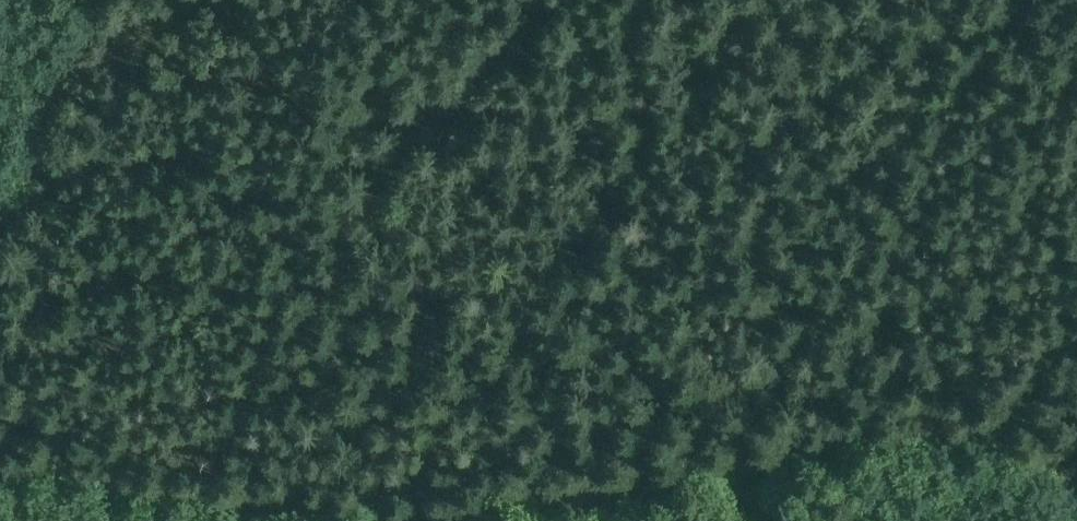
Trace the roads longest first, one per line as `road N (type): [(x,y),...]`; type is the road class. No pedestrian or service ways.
road 1 (track): [(412,520),(919,431),(977,436),(1076,469)]
road 2 (track): [(0,468),(290,520)]
road 3 (track): [(94,0),(0,237)]
road 4 (track): [(1029,452),(1076,323)]

